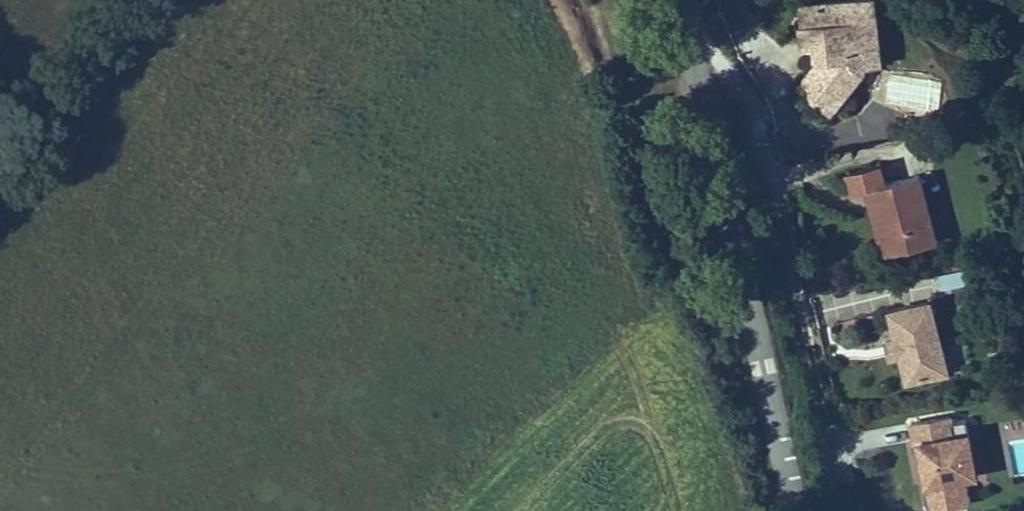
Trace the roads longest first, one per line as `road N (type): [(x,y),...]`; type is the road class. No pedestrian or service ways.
road 1 (tertiary): [(794,510),(681,0)]
road 2 (unclassified): [(139,0),(0,160)]

